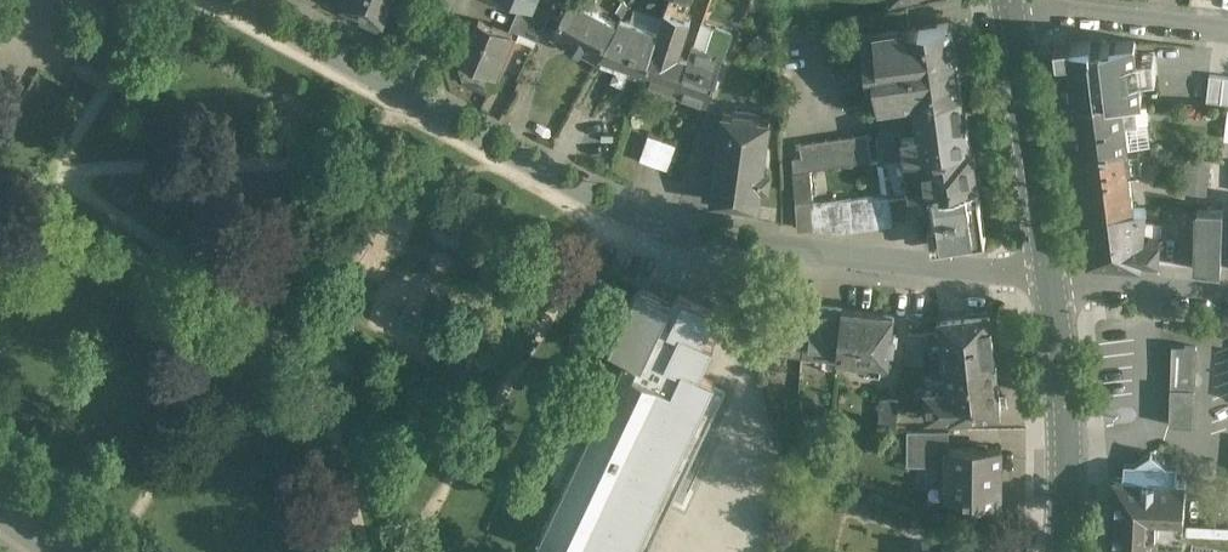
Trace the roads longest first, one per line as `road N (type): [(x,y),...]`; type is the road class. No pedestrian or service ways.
road 1 (residential): [(407,95),(688,238),(1056,272)]
road 2 (secondary): [(1057,551),(1056,272)]
road 3 (secondary): [(1056,272),(1018,0)]
road 4 (residential): [(238,0),(407,95)]
road 5 (residential): [(1050,0),(1227,22)]
road 6 (residential): [(1056,272),(1227,292)]

